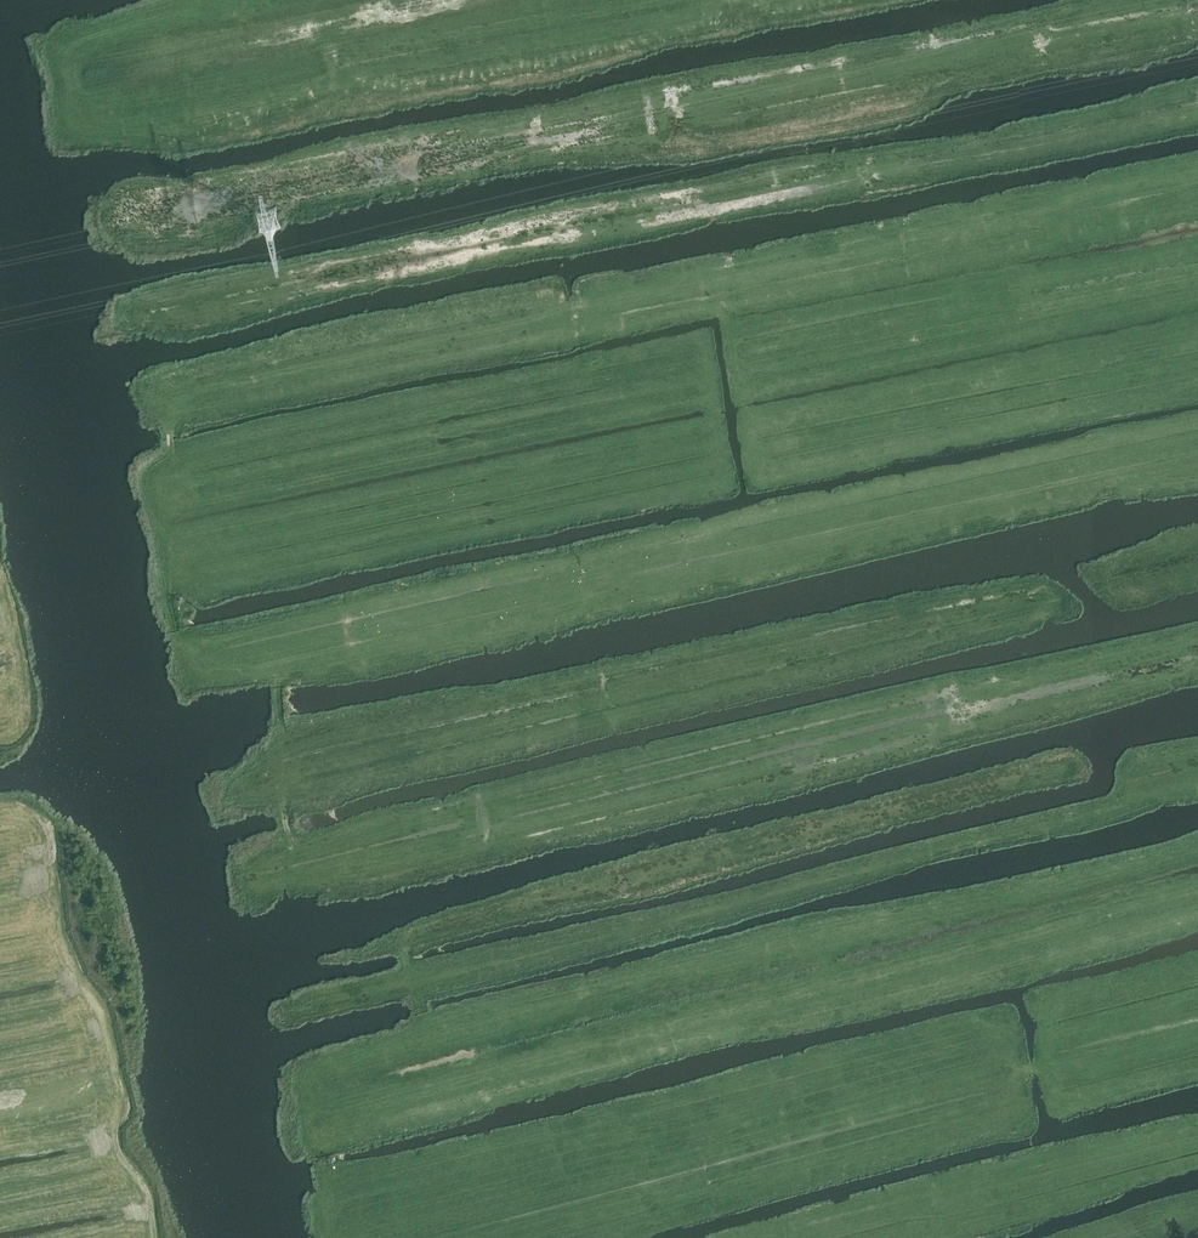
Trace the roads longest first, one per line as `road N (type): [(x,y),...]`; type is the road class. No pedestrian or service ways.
road 1 (track): [(67,932),(103,1008),(120,1083),(111,1137),(150,1197),(154,1237)]

